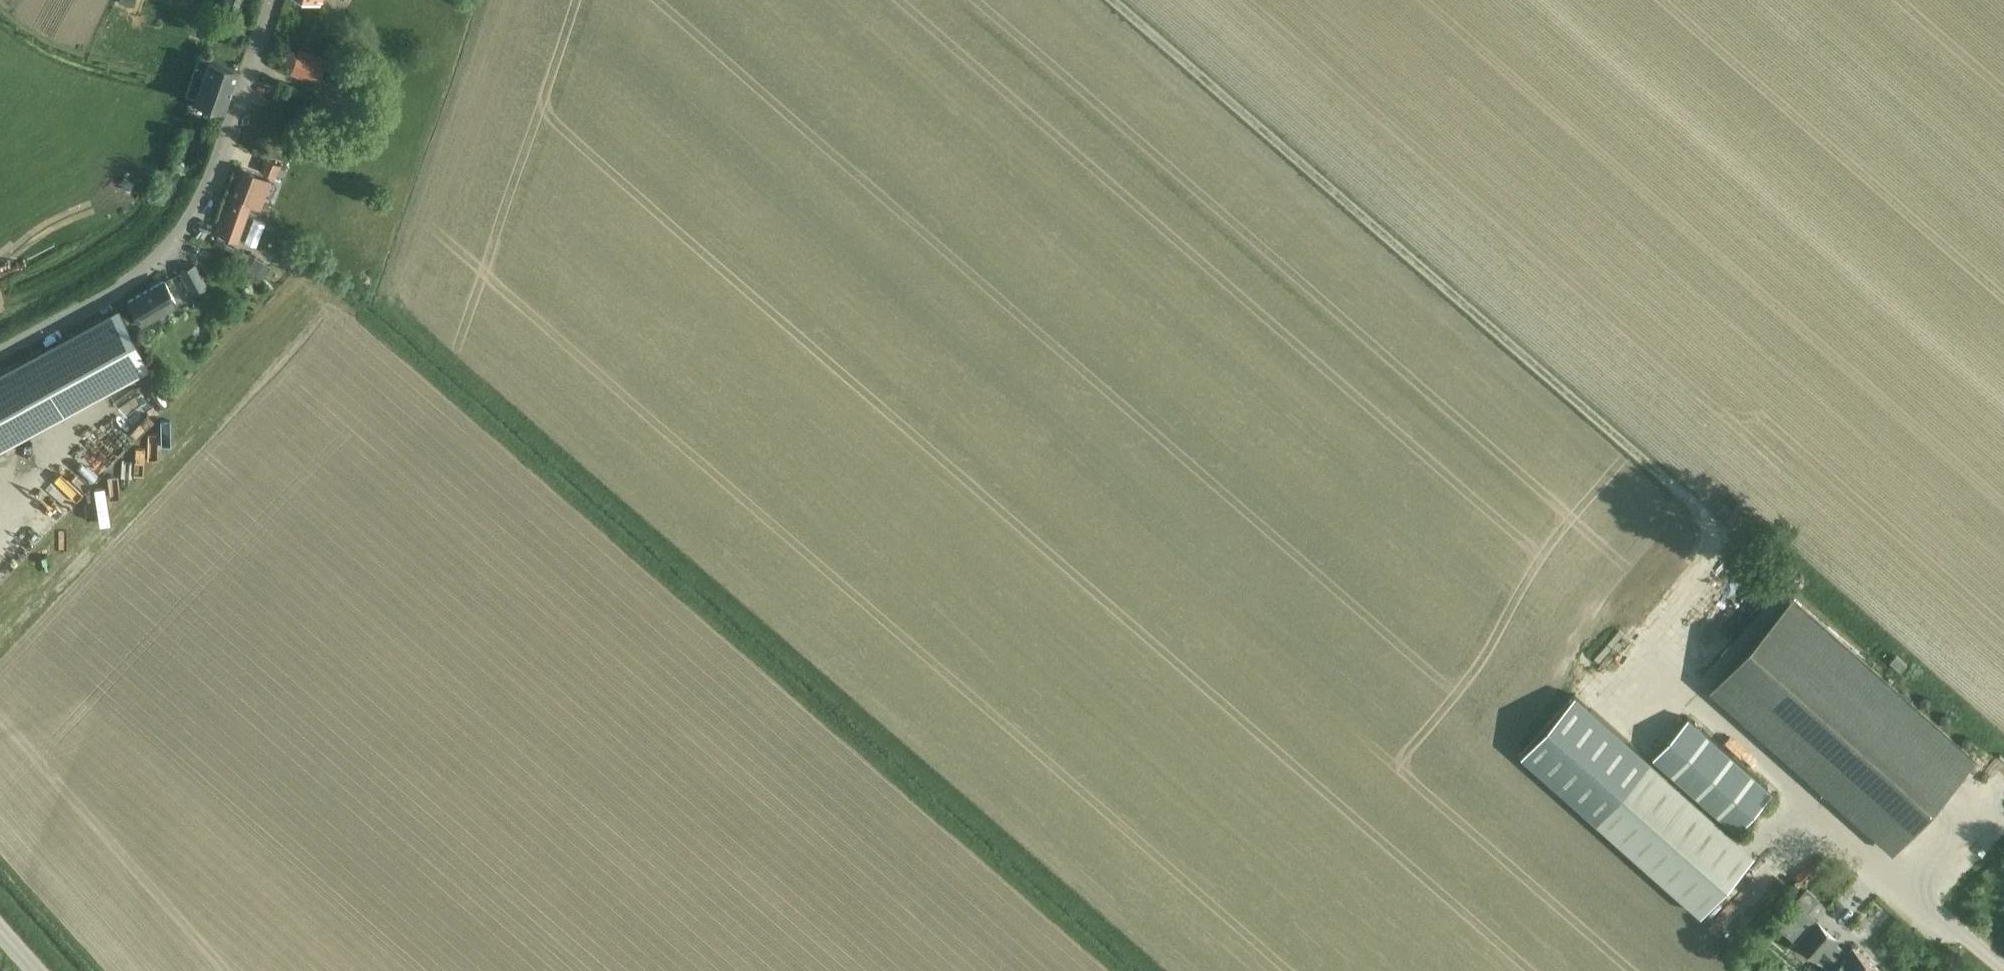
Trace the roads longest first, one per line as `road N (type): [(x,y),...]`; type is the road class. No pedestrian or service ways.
road 1 (track): [(1740,544),(1096,0)]
road 2 (unclassified): [(0,352),(143,282),(170,255),(203,206),(273,0)]

